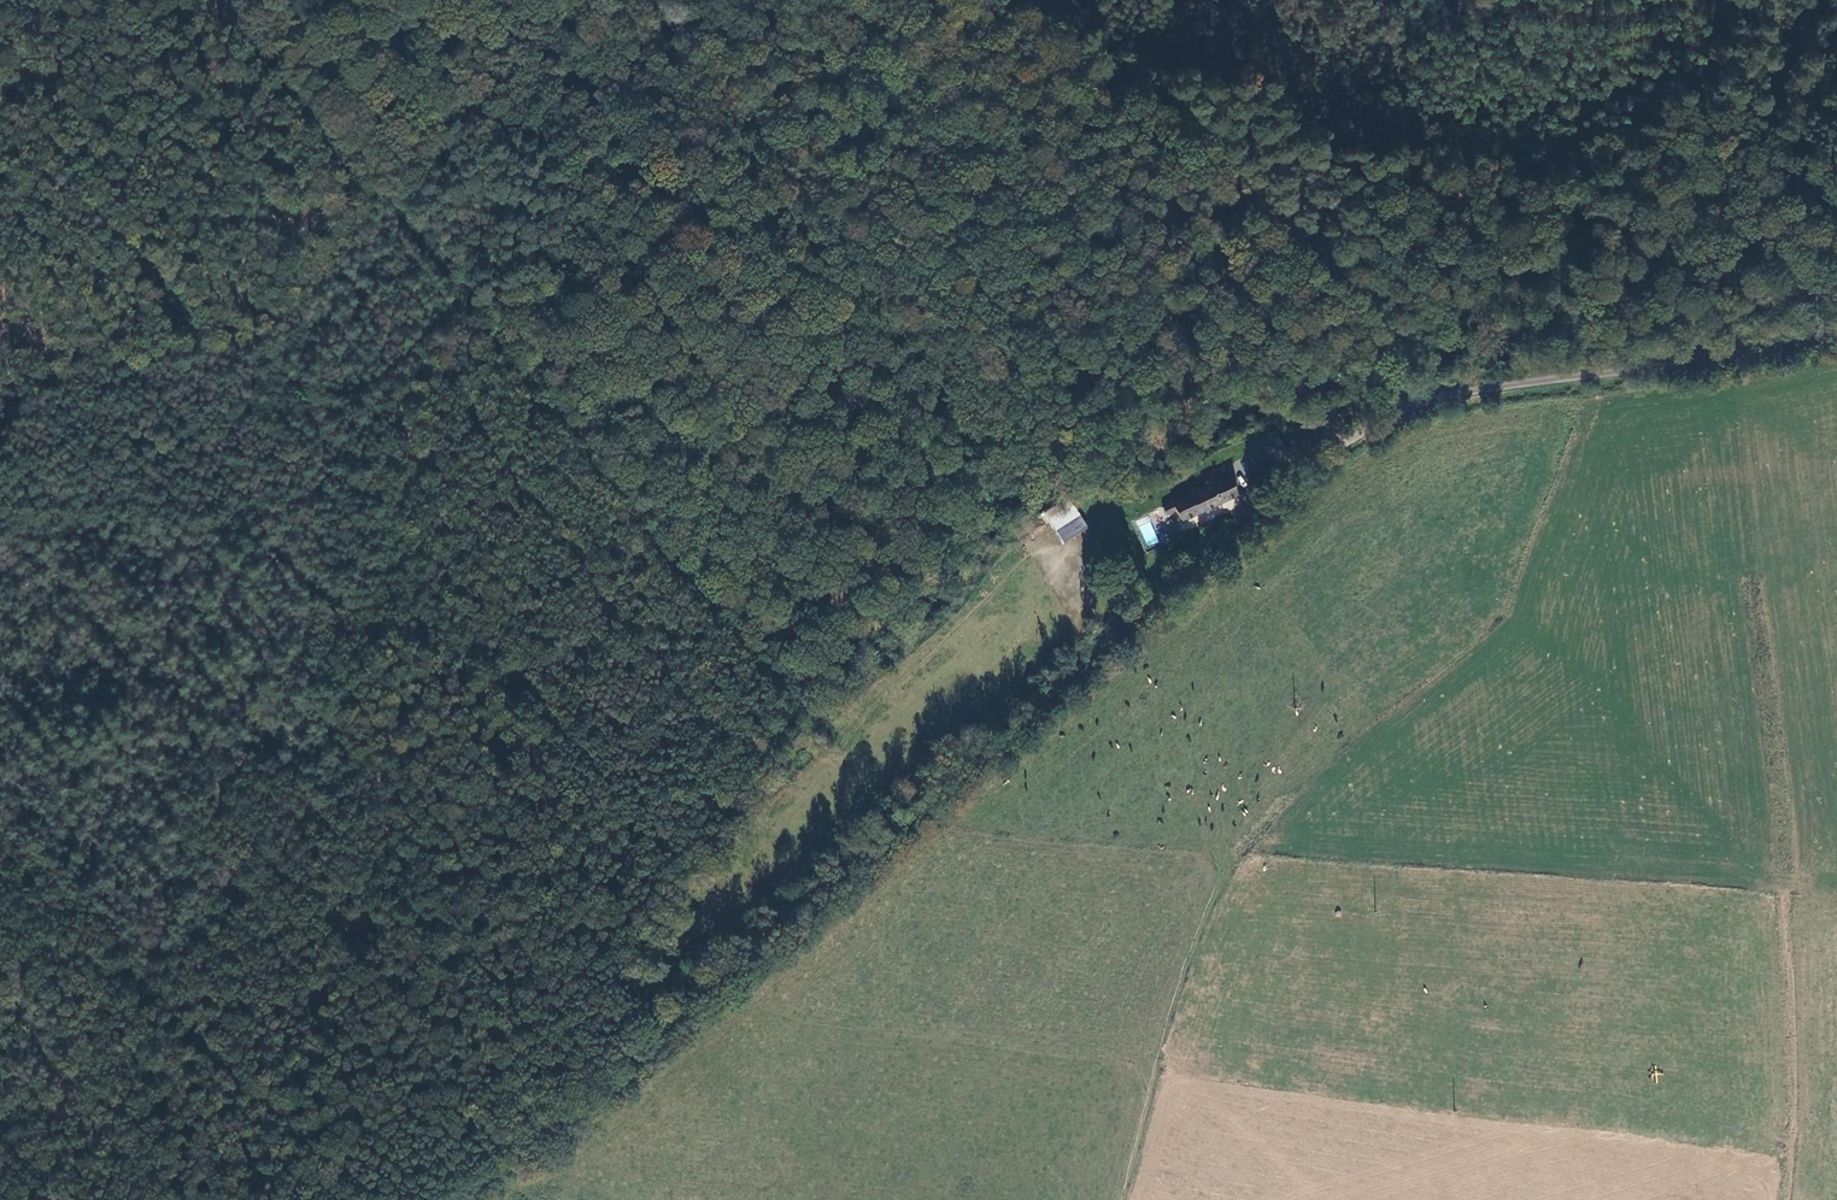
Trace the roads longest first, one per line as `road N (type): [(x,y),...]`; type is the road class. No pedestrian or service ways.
road 1 (track): [(444,1199),(469,1179),(567,1048),(921,808),(1243,522)]
road 2 (unclassified): [(1243,522),(1320,452),(1427,400),(1707,361),(1836,333)]

